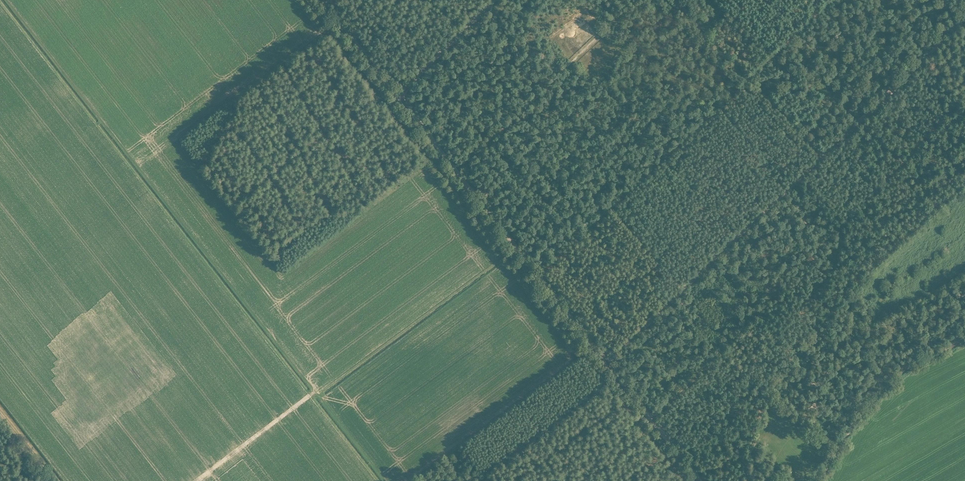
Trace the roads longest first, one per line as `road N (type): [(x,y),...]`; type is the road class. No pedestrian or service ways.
road 1 (track): [(7,0),(316,392),(197,480)]
road 2 (track): [(304,0),(688,480)]
road 3 (track): [(324,0),(702,480)]
road 4 (track): [(652,418),(964,102),(921,62)]
road 5 (track): [(607,358),(964,19)]
road 6 (track): [(537,272),(833,0)]
road 7 (track): [(636,0),(456,167)]
road 8 (track): [(820,480),(858,417),(905,373),(964,343)]

